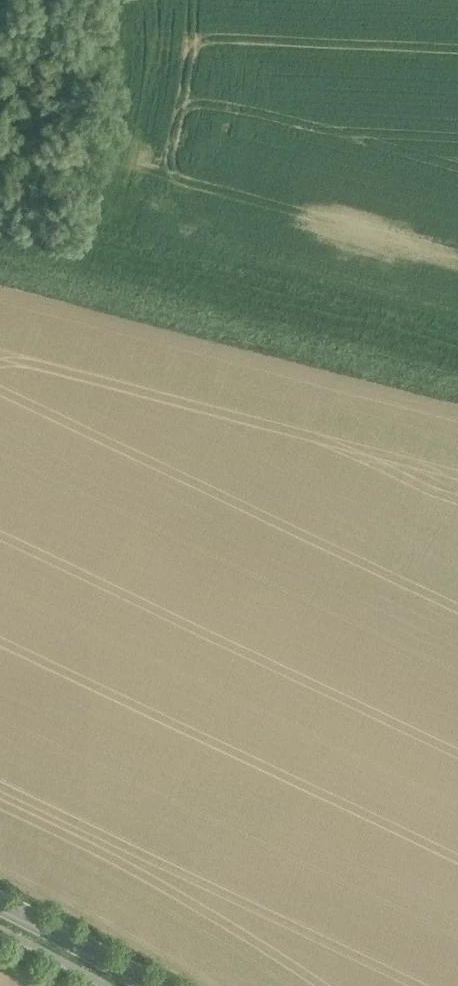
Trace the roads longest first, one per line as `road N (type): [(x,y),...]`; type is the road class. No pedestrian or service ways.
road 1 (tertiary): [(0,910),(145,985)]

